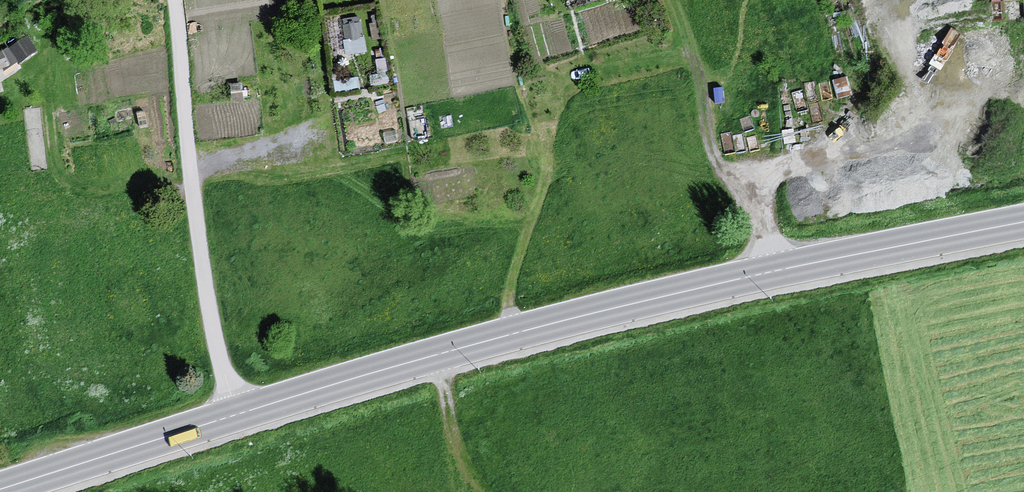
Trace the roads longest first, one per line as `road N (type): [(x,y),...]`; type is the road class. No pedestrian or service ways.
road 1 (tertiary): [(240,413),(591,312),(1023,222)]
road 2 (unclassified): [(174,0),(182,135),(216,347),(240,413)]
road 3 (track): [(784,269),(757,201),(715,156),(673,0)]
road 4 (tertiary): [(0,490),(240,413)]

